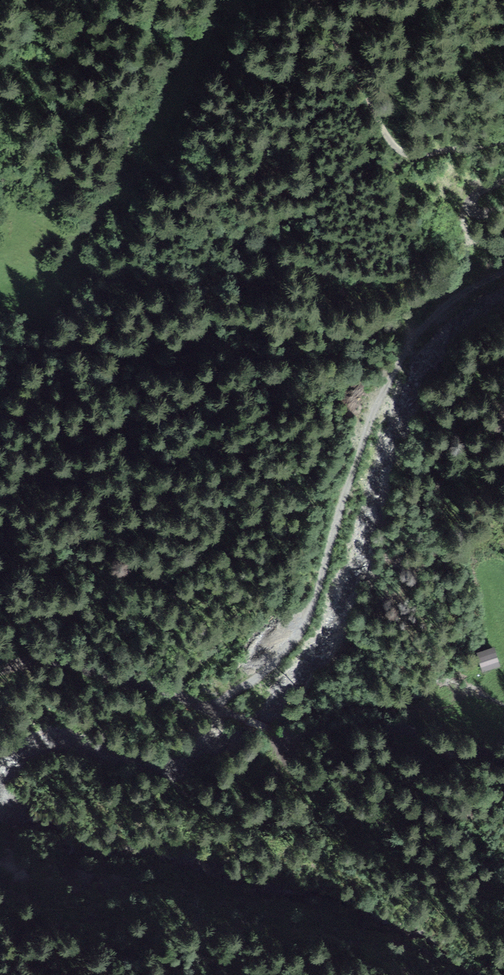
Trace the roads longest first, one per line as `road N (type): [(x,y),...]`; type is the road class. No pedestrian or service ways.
road 1 (track): [(503,267),(419,332),(391,380),(303,629),(241,691),(205,707)]
road 2 (track): [(503,748),(465,732),(409,724),(287,736),(65,659),(0,665)]
road 3 (track): [(353,0),(388,139),(401,152),(503,142)]

